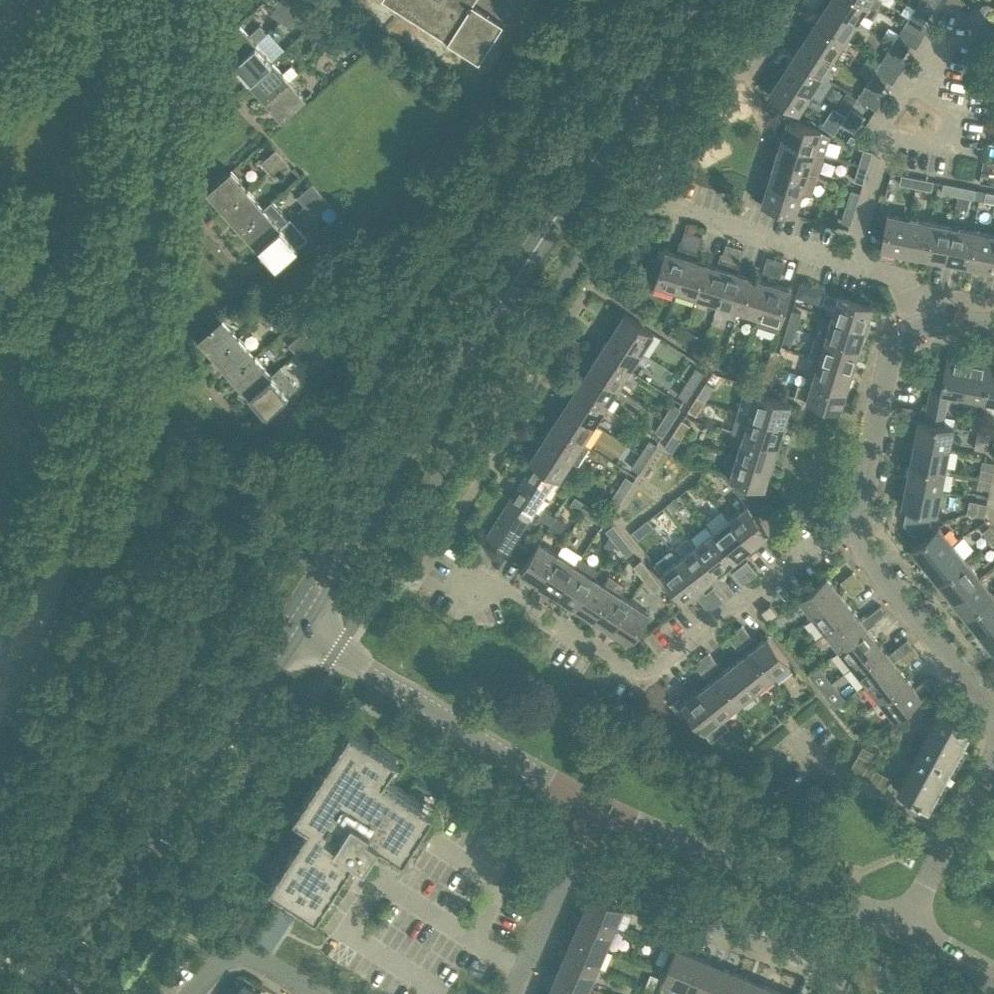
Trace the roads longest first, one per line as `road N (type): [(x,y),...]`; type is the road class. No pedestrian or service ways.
road 1 (tertiary): [(294,621),(698,0)]
road 2 (residential): [(0,695),(85,506),(176,0)]
road 3 (residential): [(456,580),(502,586),(644,679),(823,541),(857,529)]
road 4 (tertiary): [(22,993),(105,895),(294,621)]
road 5 (residential): [(904,926),(596,806)]
road 6 (residential): [(596,806),(339,650)]
road 7 (residential): [(832,970),(568,868)]
road 8 (residential): [(993,718),(857,529)]
road 9 (residential): [(857,529),(896,344),(925,325)]
road 10 (residential): [(849,264),(666,205)]
road 11 (residential): [(953,834),(818,765),(796,739)]
road 12 (residential): [(879,137),(939,149),(948,97),(915,79)]
road 13 (residential): [(197,993),(218,969),(258,959),(319,993)]
road 14 (residential): [(512,993),(568,868)]
road 15 (residential): [(879,137),(849,264)]

